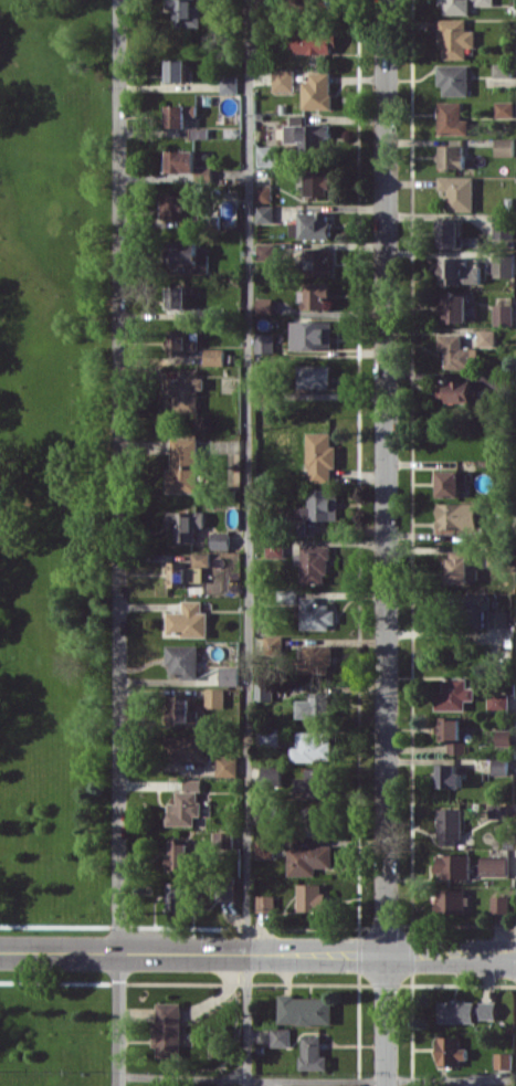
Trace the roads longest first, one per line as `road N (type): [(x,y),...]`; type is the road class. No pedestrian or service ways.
road 1 (residential): [(387,0),(386,1085)]
road 2 (residential): [(119,952),(119,0)]
road 3 (tertiary): [(119,952),(515,954)]
road 4 (residential): [(119,1085),(119,952)]

